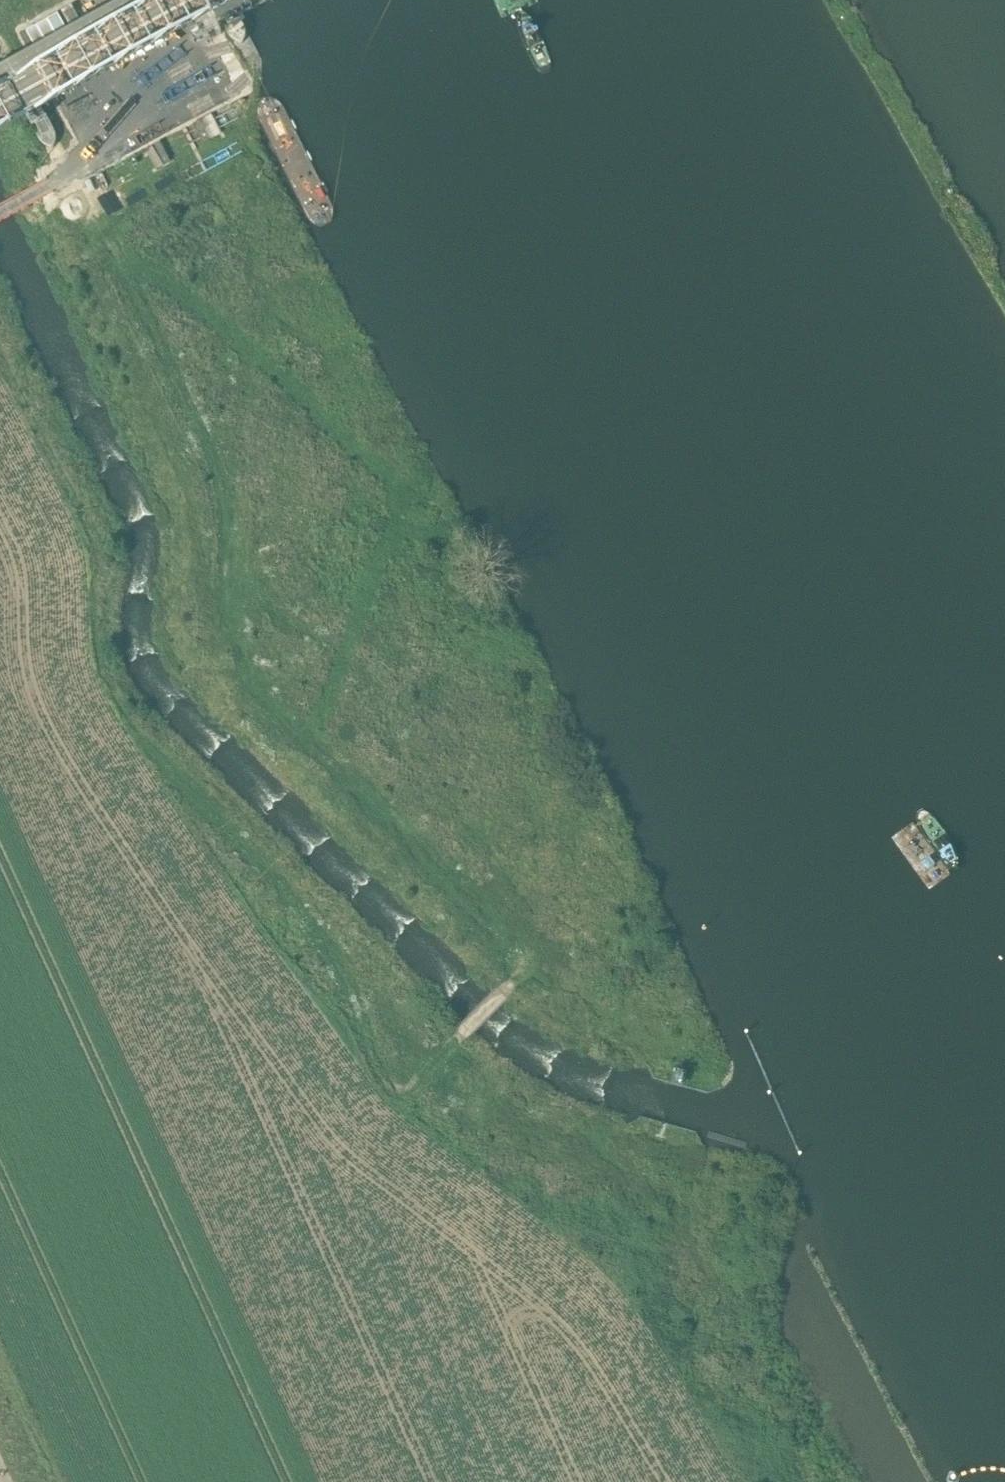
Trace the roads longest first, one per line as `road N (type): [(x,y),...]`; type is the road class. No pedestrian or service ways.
road 1 (primary): [(0,108),(199,0)]

